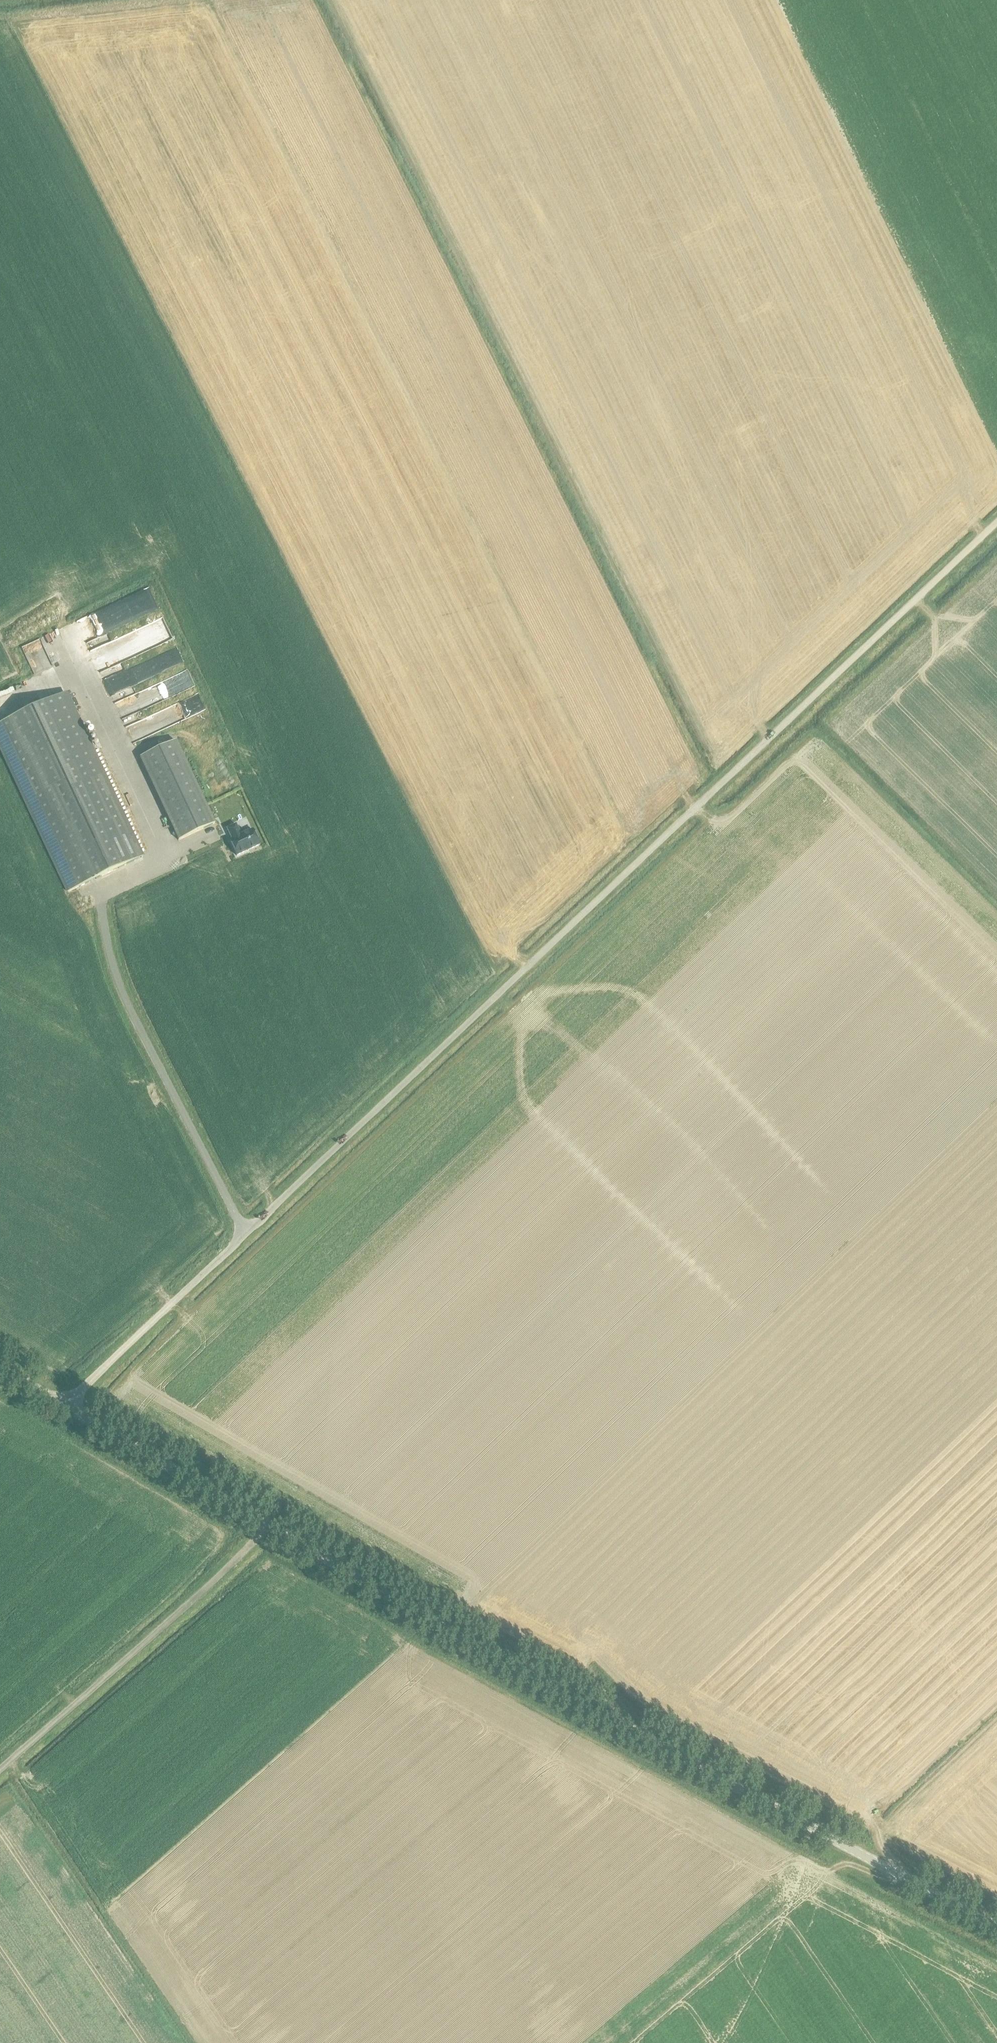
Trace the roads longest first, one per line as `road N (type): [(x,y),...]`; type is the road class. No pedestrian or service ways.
road 1 (unclassified): [(64,1407),(996,522)]
road 2 (tertiary): [(996,1928),(403,1605),(64,1407)]
road 3 (track): [(269,1526),(0,1770)]

